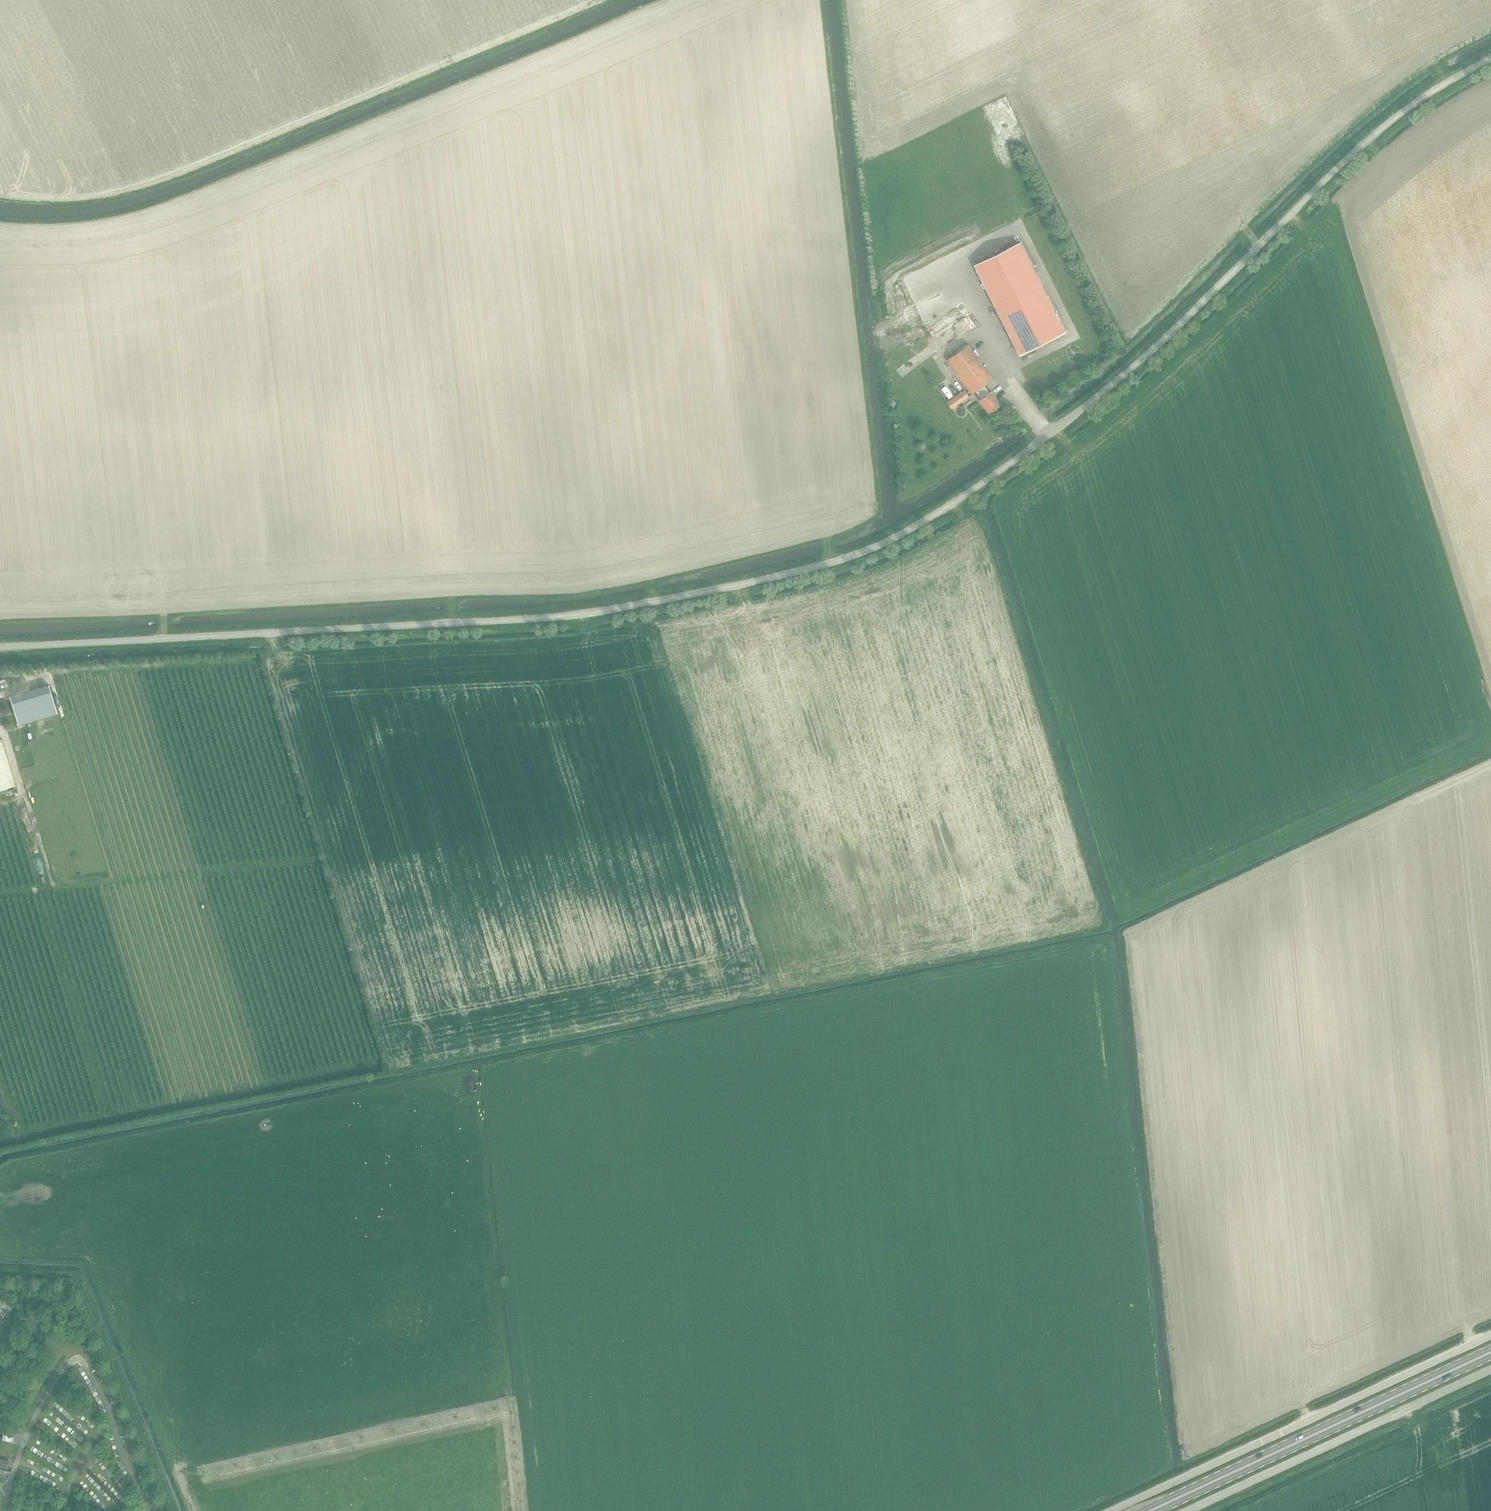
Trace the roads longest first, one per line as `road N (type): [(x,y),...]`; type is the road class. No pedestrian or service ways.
road 1 (unclassified): [(0,647),(565,617),(873,548),(978,486),(1096,397),(1353,152),(1490,58)]
road 2 (unclassified): [(1111,1510),(1490,1334)]
road 3 (primary): [(1149,1510),(1490,1351)]
road 4 (unclassified): [(1186,1510),(1490,1369)]

